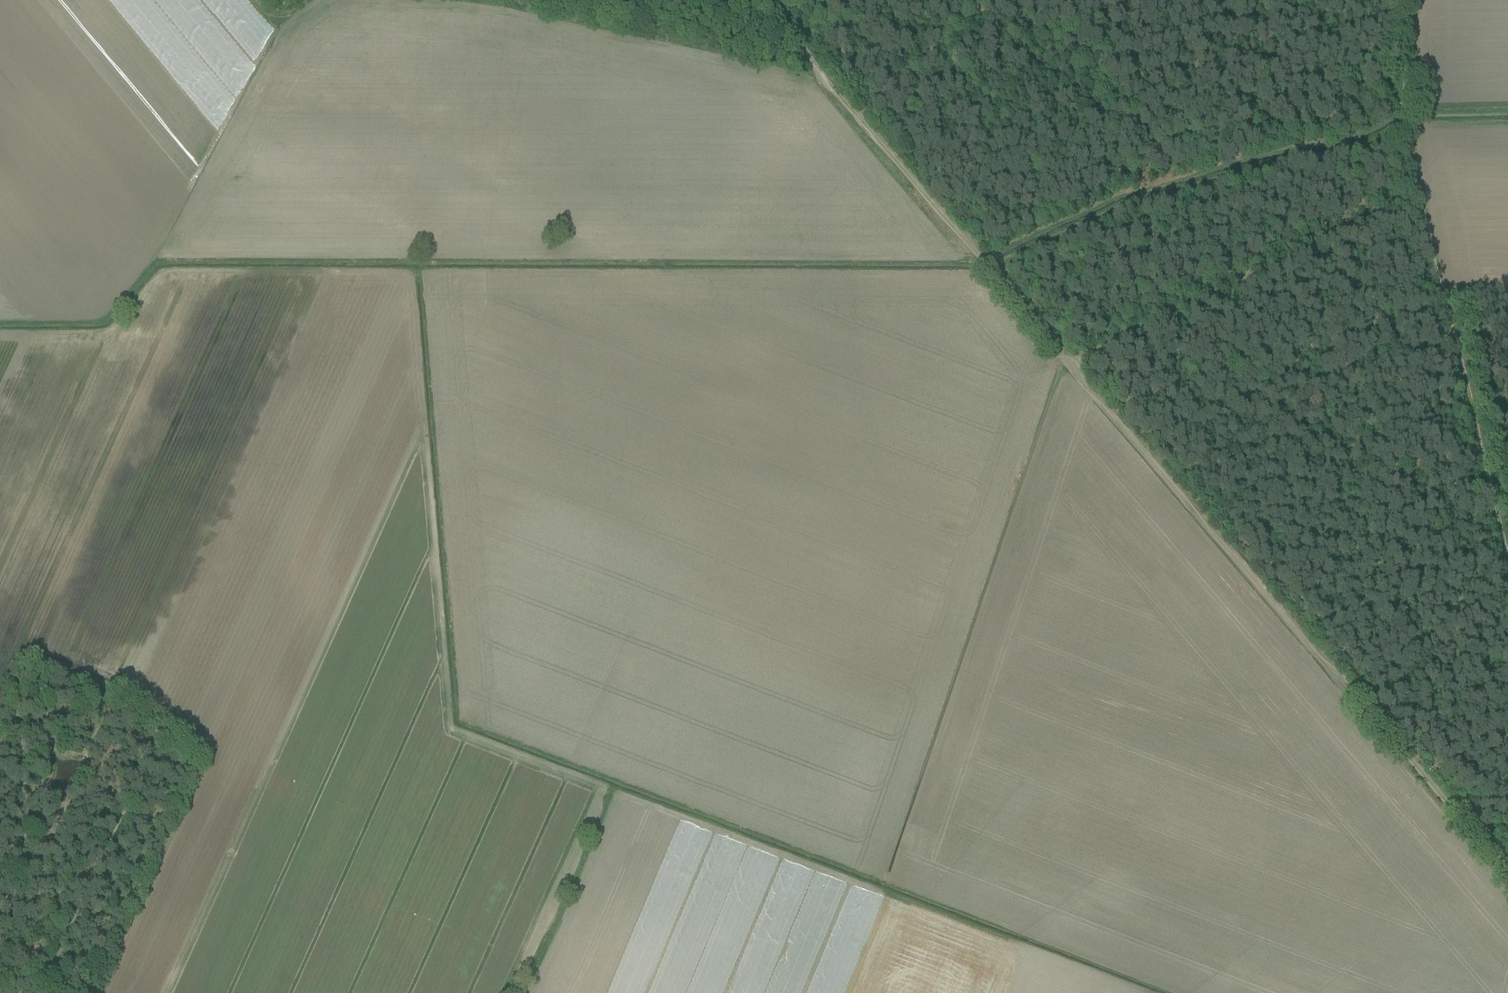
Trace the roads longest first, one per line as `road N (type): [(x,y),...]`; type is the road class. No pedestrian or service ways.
road 1 (track): [(759,0),(1068,361)]
road 2 (track): [(1068,361),(1423,197)]
road 3 (track): [(1507,544),(1442,281)]
road 4 (track): [(1442,281),(1408,107)]

